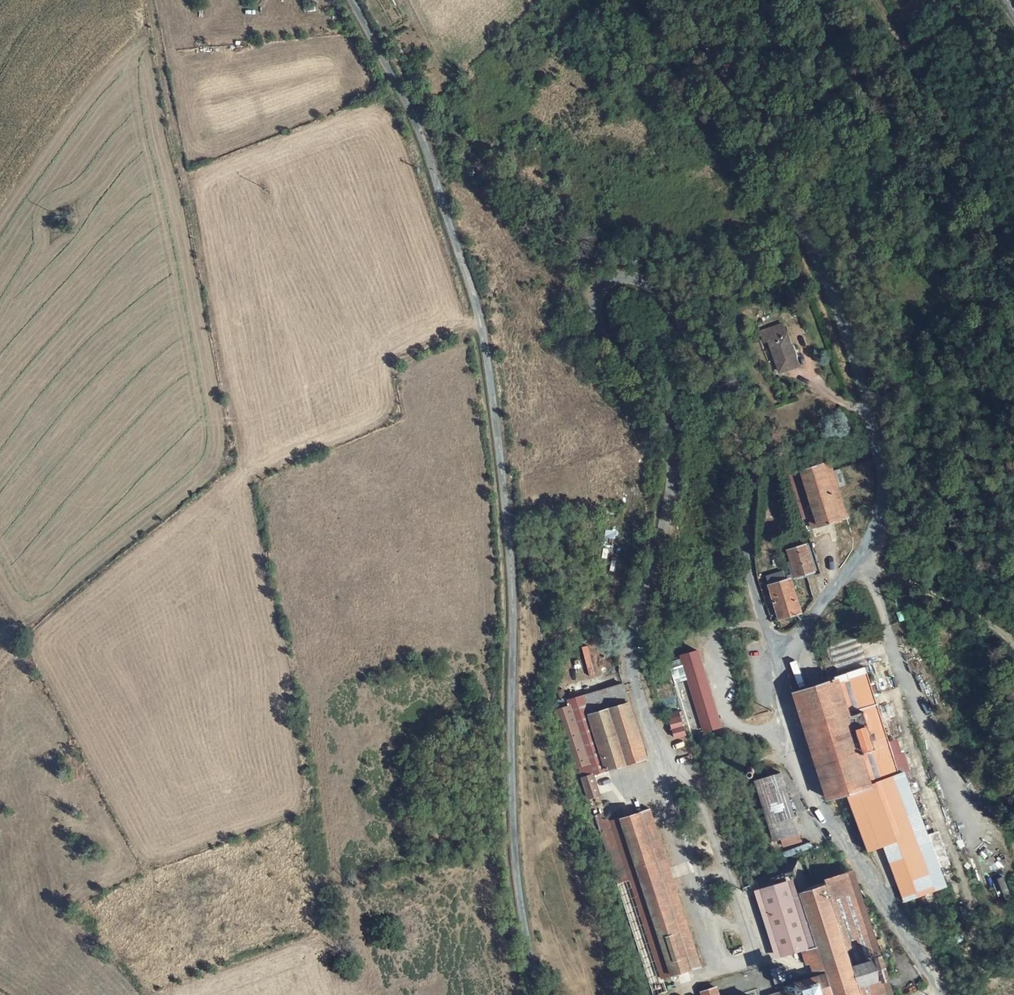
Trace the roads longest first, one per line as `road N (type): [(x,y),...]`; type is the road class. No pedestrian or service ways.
road 1 (unclassified): [(351,0),(424,146),(477,310),(507,548),(514,851),(542,994)]
road 2 (unclassified): [(684,0),(767,156),(853,351),(881,510),(868,566)]
road 3 (unclassified): [(868,566),(832,586),(773,670),(824,830),(943,994)]
road 4 (unclassified): [(868,566),(966,860)]

